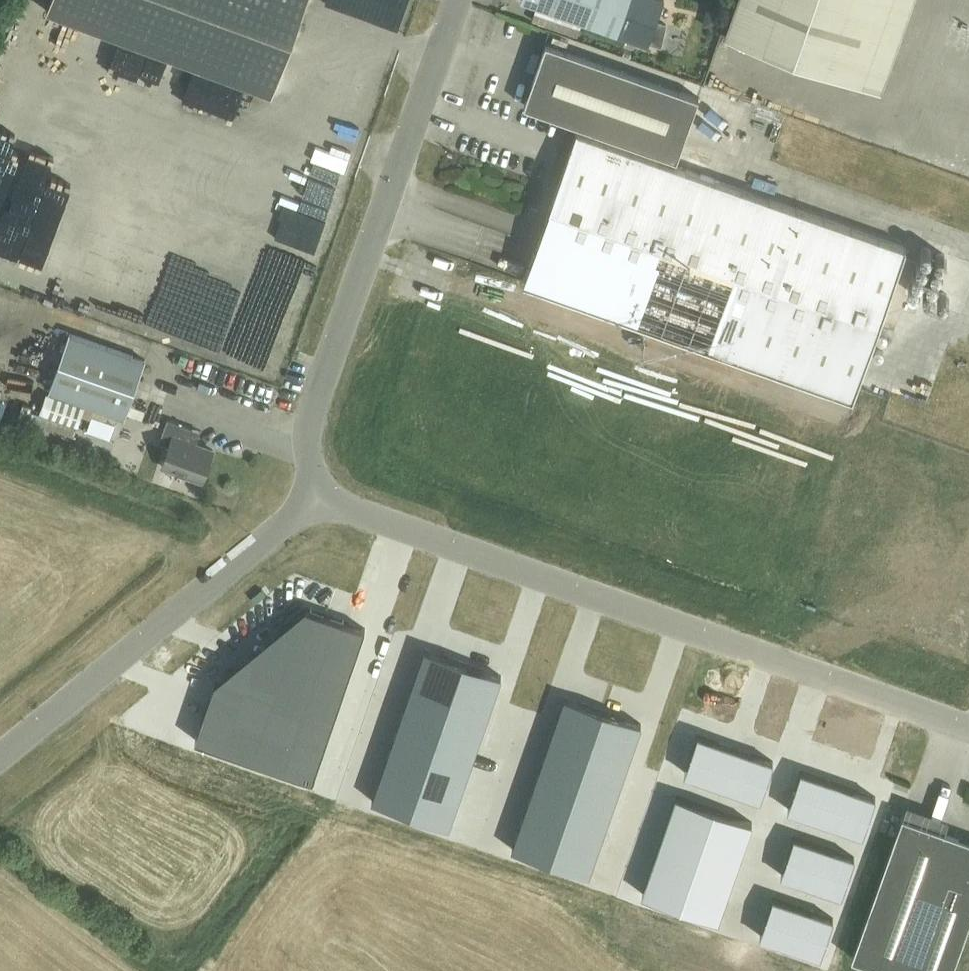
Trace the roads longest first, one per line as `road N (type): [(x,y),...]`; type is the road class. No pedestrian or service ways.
road 1 (unclassified): [(968,730),(318,497)]
road 2 (unclassified): [(318,497),(310,459),(318,401),(457,0)]
road 3 (unclassified): [(318,497),(0,759)]

